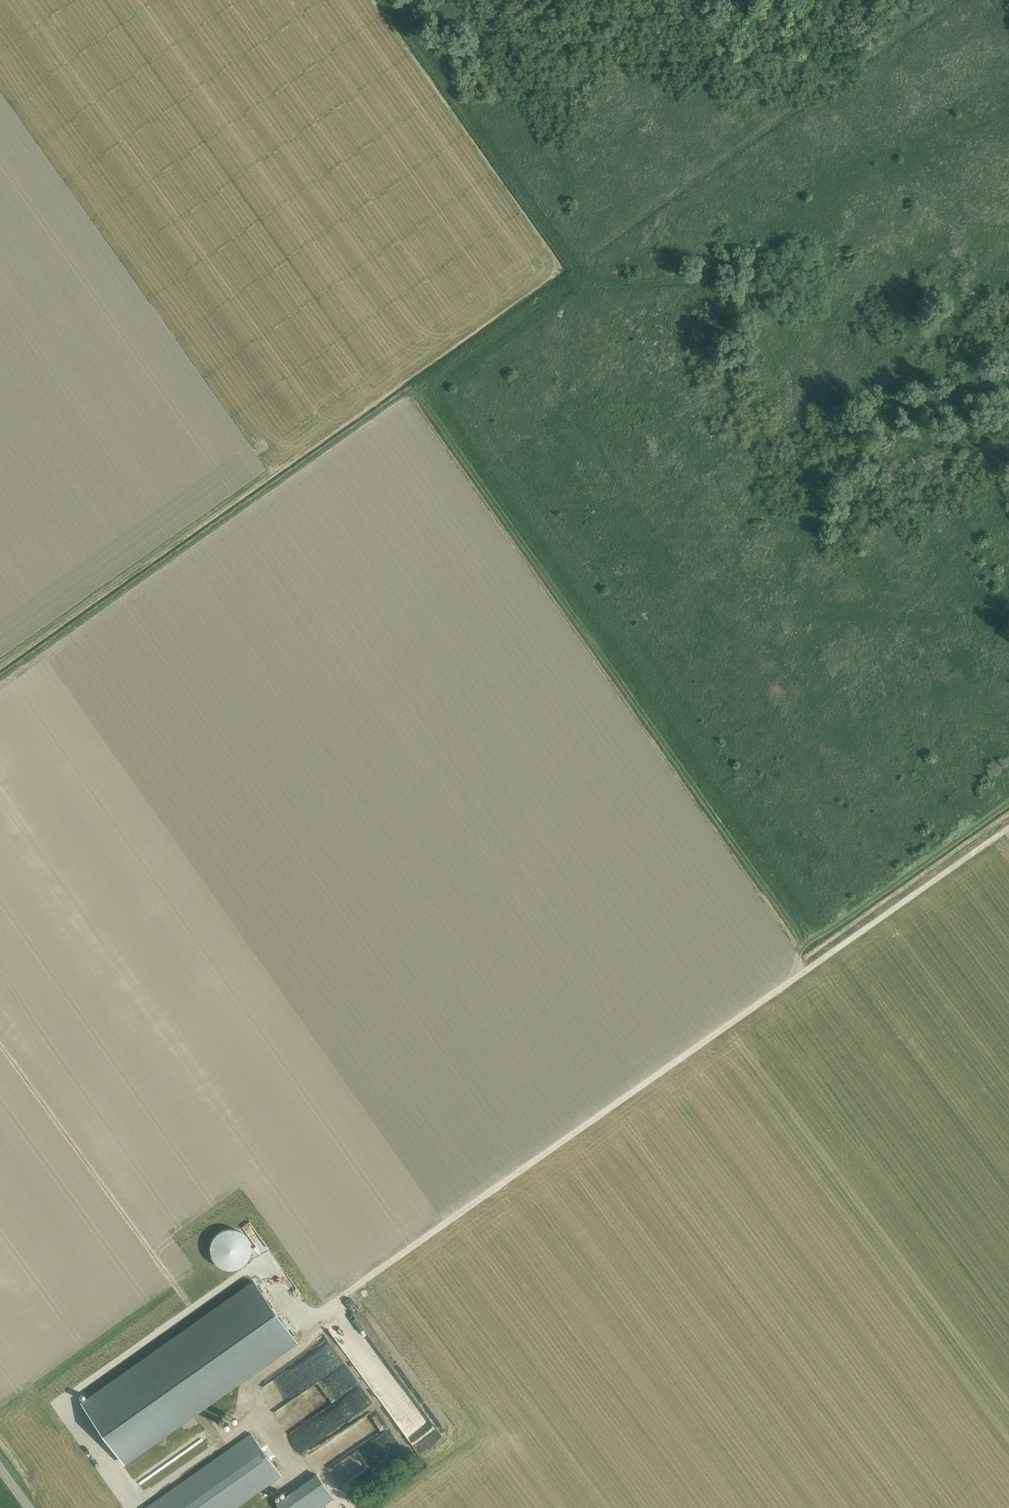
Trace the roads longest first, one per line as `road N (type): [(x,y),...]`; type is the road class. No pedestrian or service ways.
road 1 (track): [(1008,828),(307,1322),(311,1341),(252,1384),(253,1420),(133,1507)]

